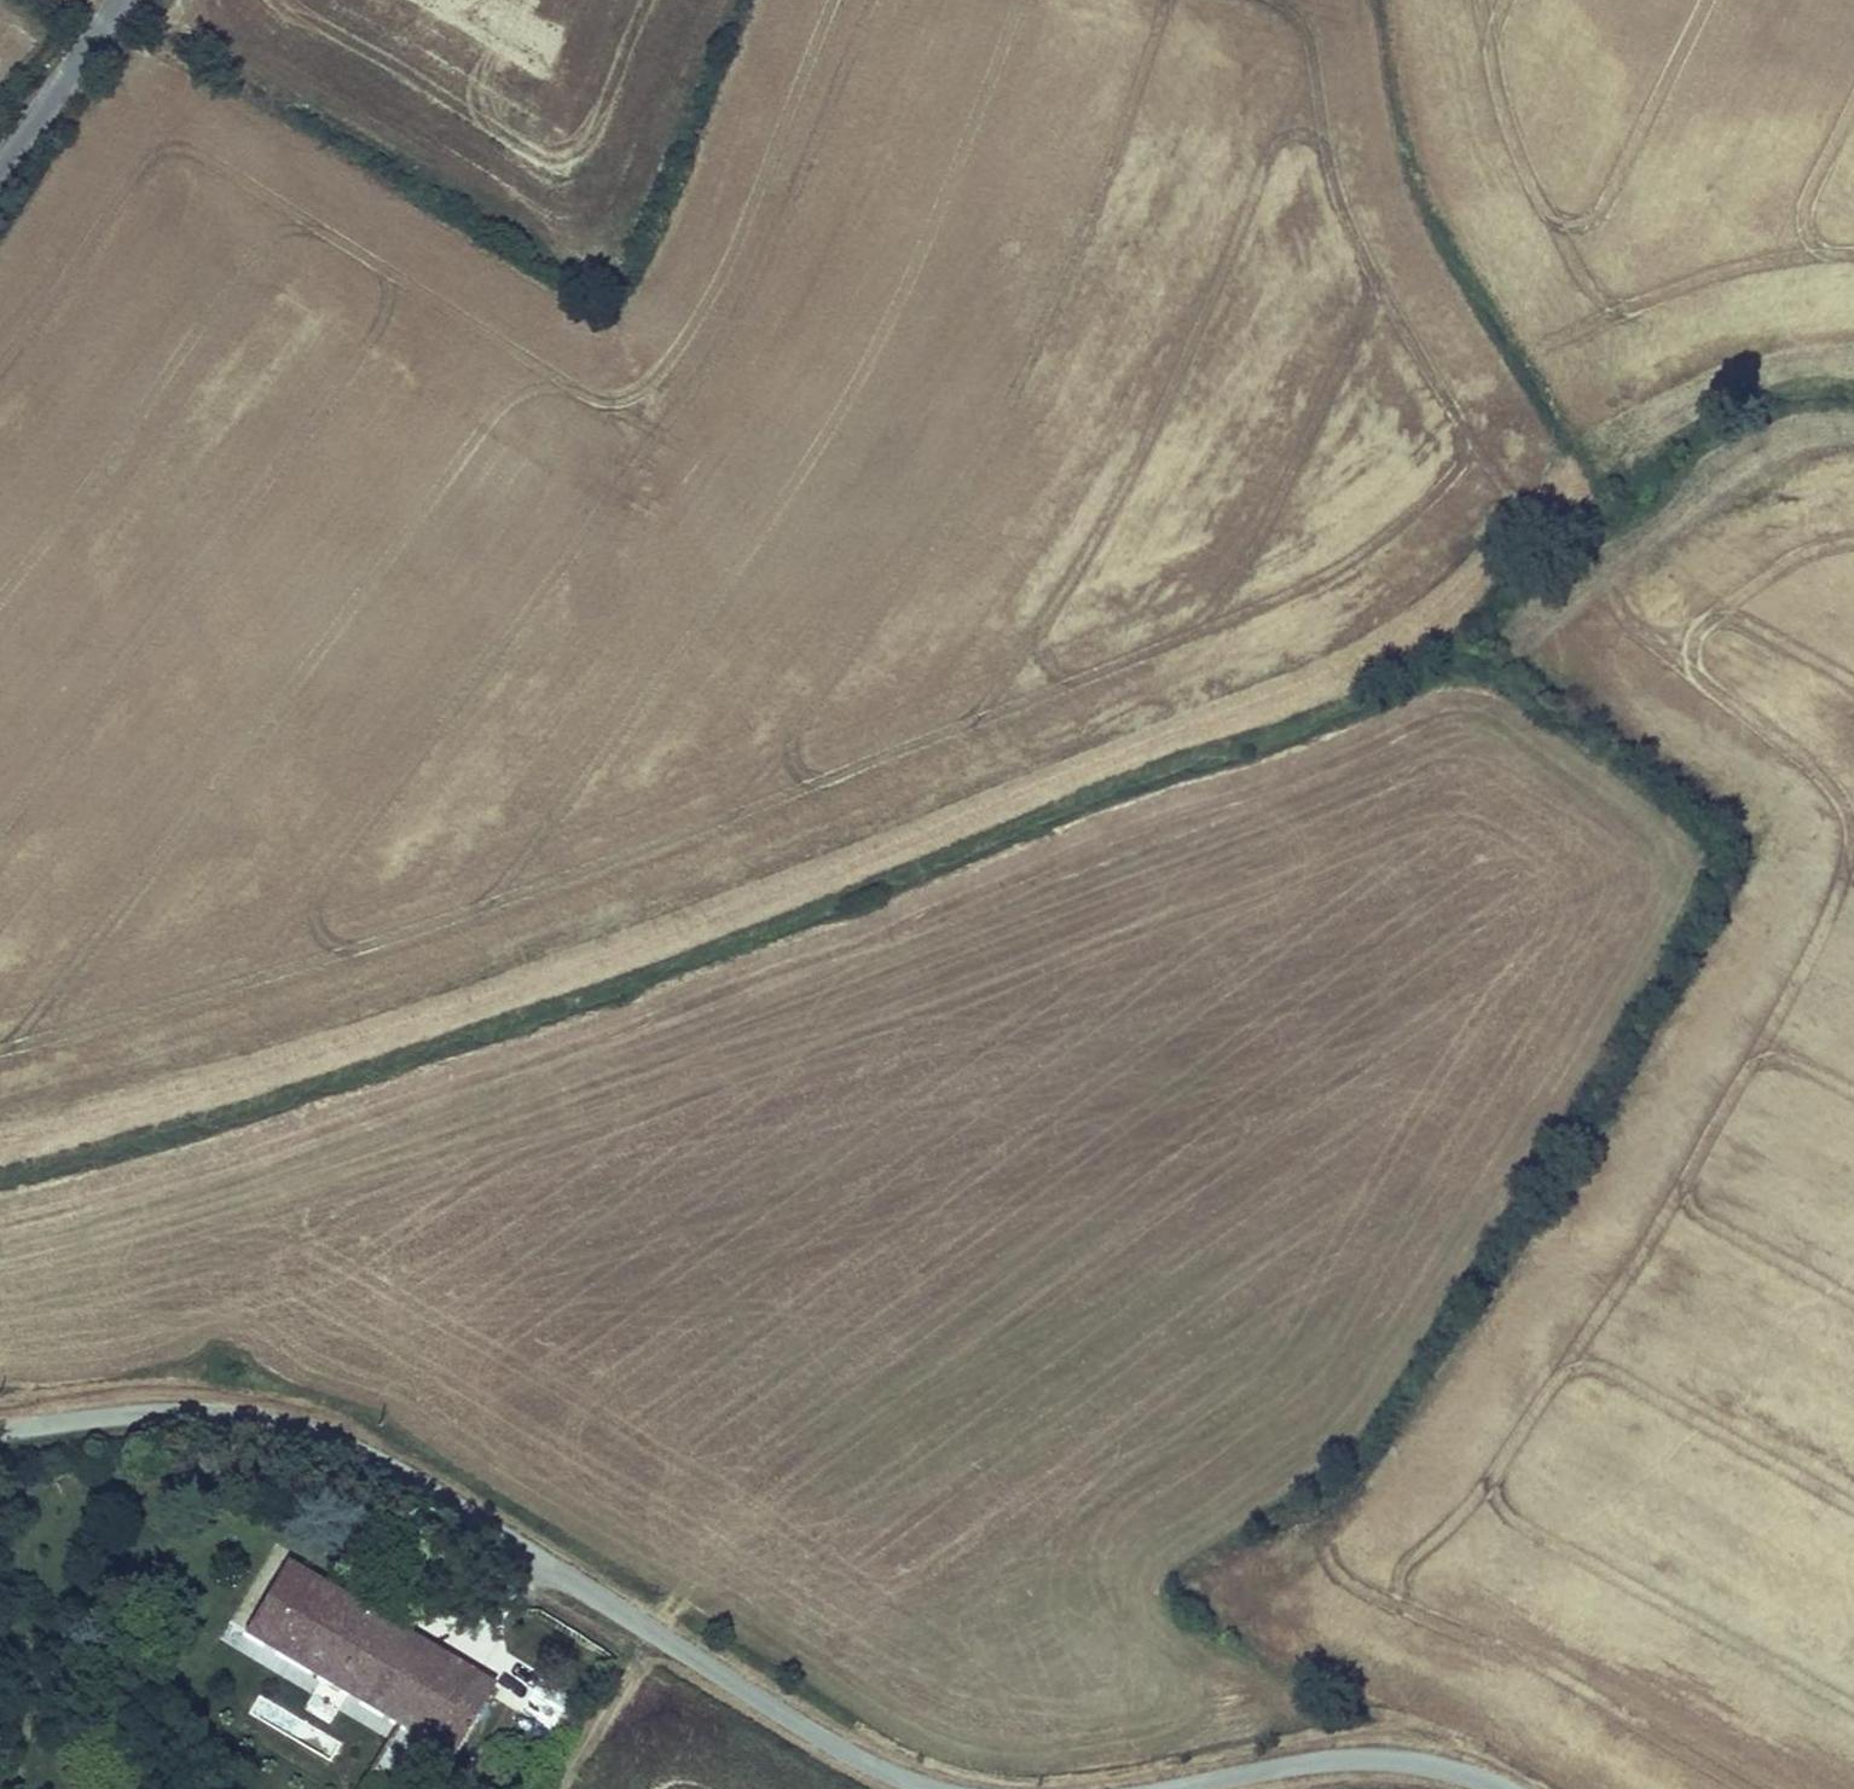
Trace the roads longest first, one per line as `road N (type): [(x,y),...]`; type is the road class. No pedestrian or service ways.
road 1 (unclassified): [(0,1431),(161,1414),(319,1435),(419,1484),(788,1718),(928,1788)]
road 2 (unclassified): [(1173,1788),(1351,1758),(1439,1768),(1498,1788)]
road 3 (tertiary): [(116,0),(0,171)]

